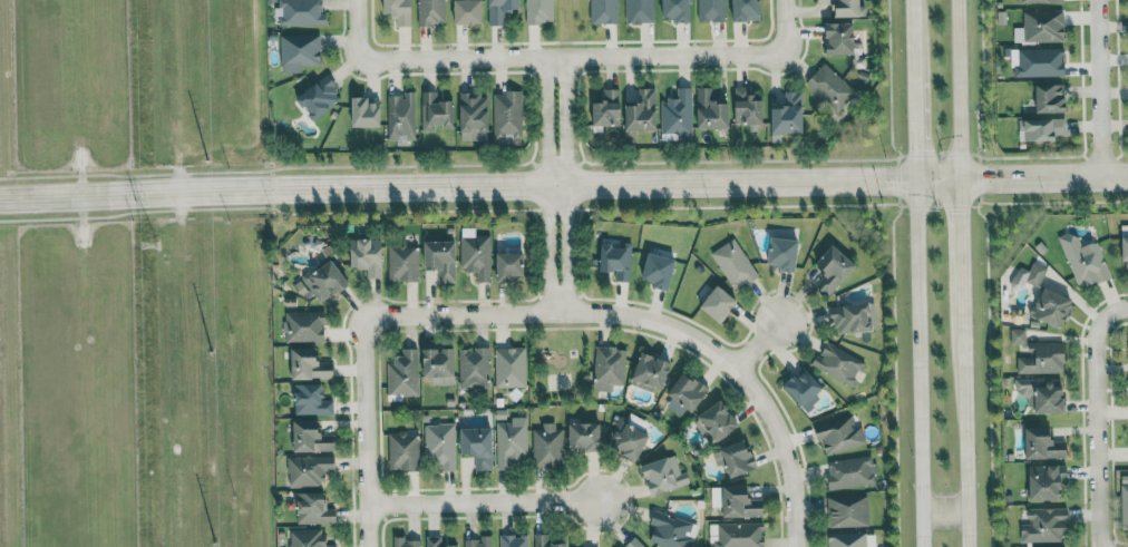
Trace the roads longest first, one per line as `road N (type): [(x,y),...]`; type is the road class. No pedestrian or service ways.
road 1 (tertiary): [(1127,178),(0,198)]
road 2 (residential): [(794,546),(790,470),(771,417),(711,346),(664,323),(618,314),(371,321)]
road 3 (residential): [(780,47),(366,56)]
road 4 (secondary): [(916,180),(923,546)]
road 5 (secondary): [(966,546),(960,289)]
road 6 (residential): [(548,57),(553,314)]
road 7 (residential): [(568,313),(565,56)]
road 8 (residential): [(1127,308),(1106,315),(1095,342),(1099,546)]
road 9 (residential): [(368,505),(601,500)]
road 10 (residential): [(371,321),(363,346),(369,546)]
road 11 (secondary): [(957,180),(954,0)]
road 12 (residential): [(1100,178),(1098,0)]

